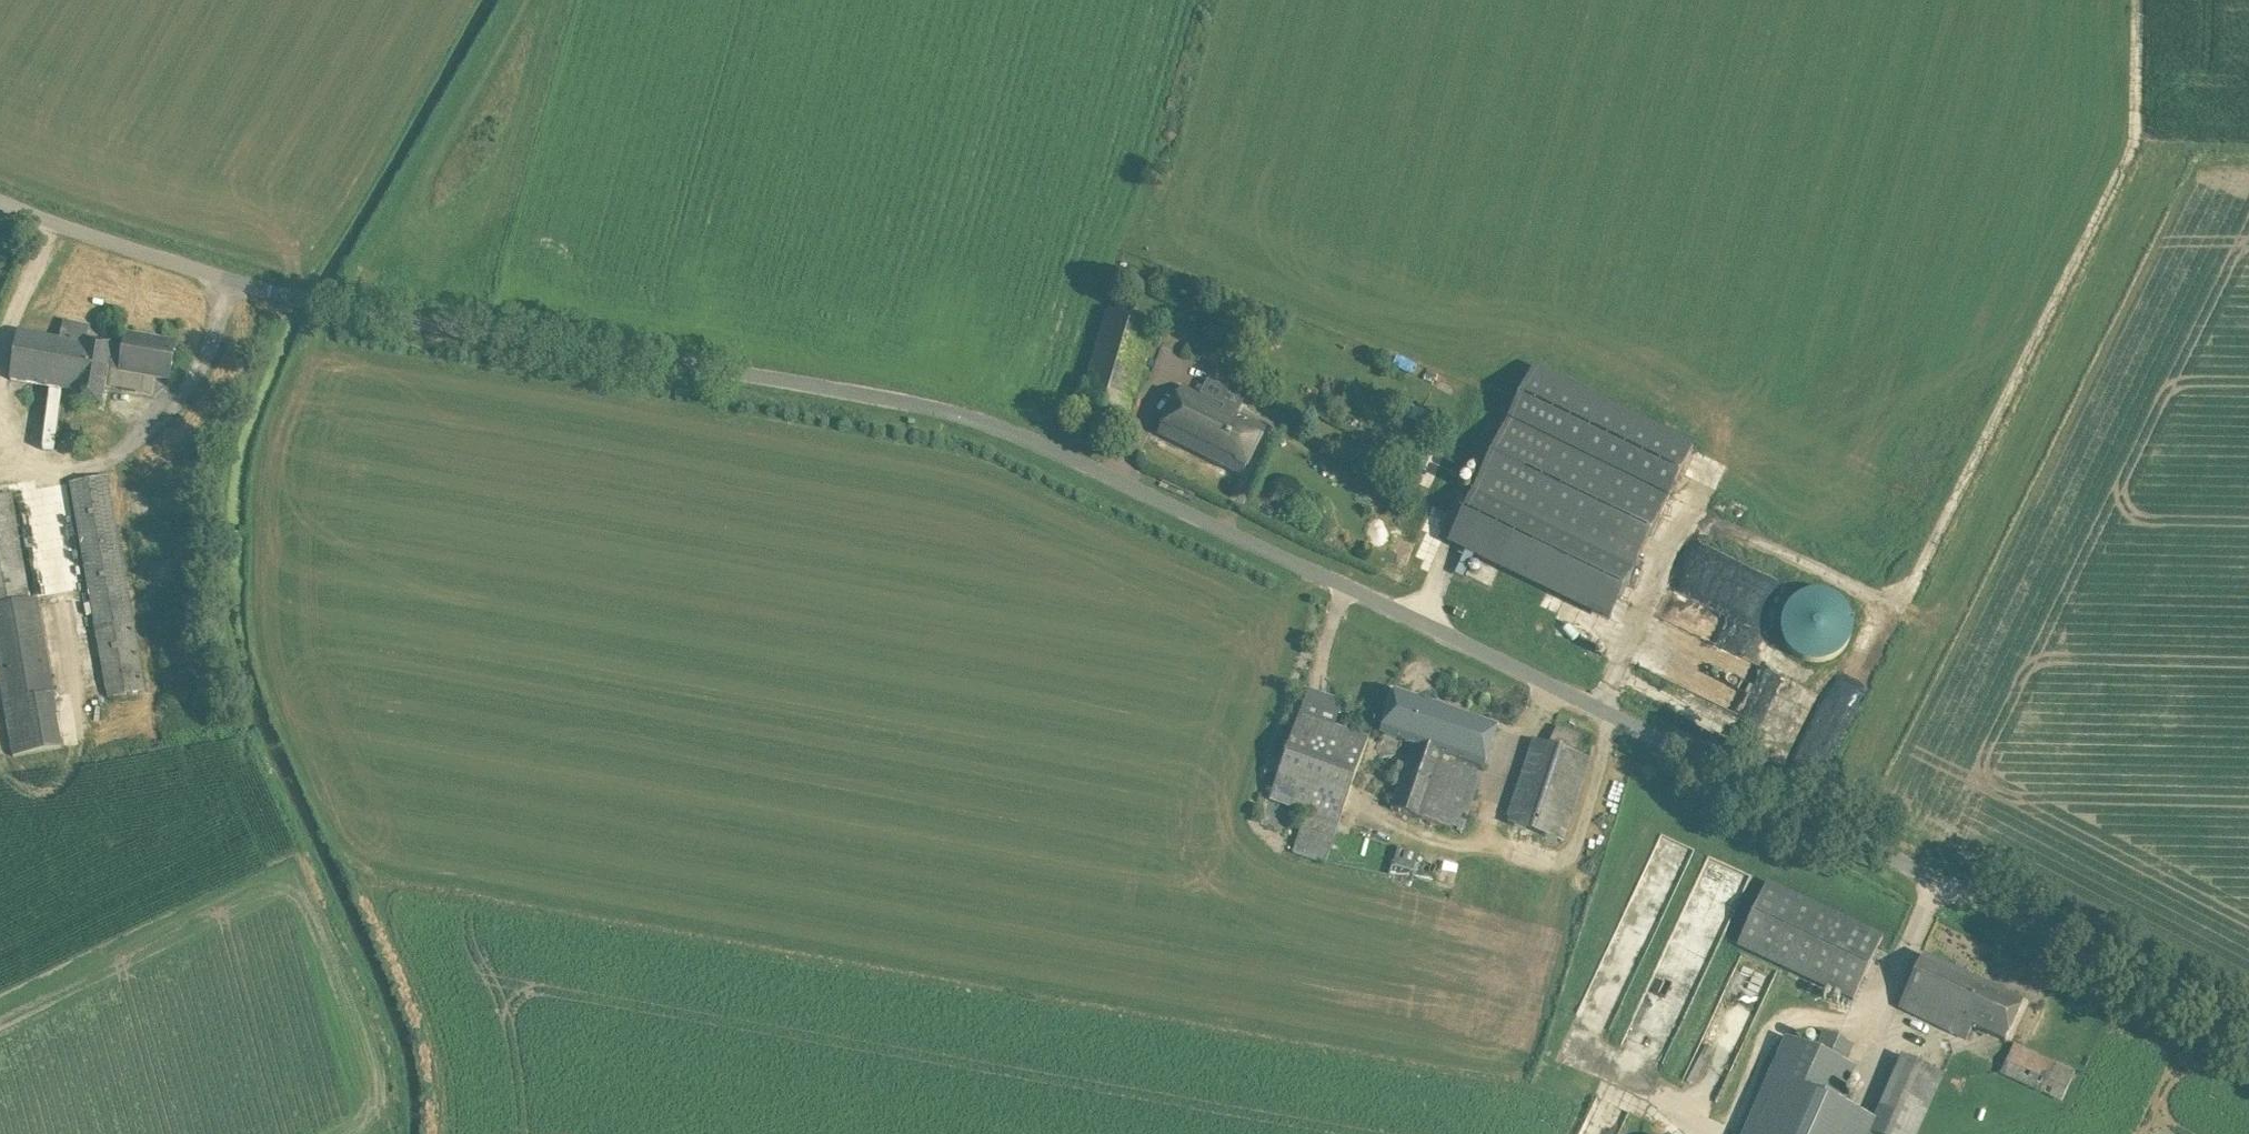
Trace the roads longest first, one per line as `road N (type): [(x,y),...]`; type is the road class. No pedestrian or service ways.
road 1 (unclassified): [(2248,1036),(969,419),(880,395),(501,338),(166,257),(0,198)]
road 2 (track): [(1615,673),(1780,751),(1808,748),(1912,597),(2137,155),(2141,0)]
road 3 (track): [(1677,533),(1593,720)]

